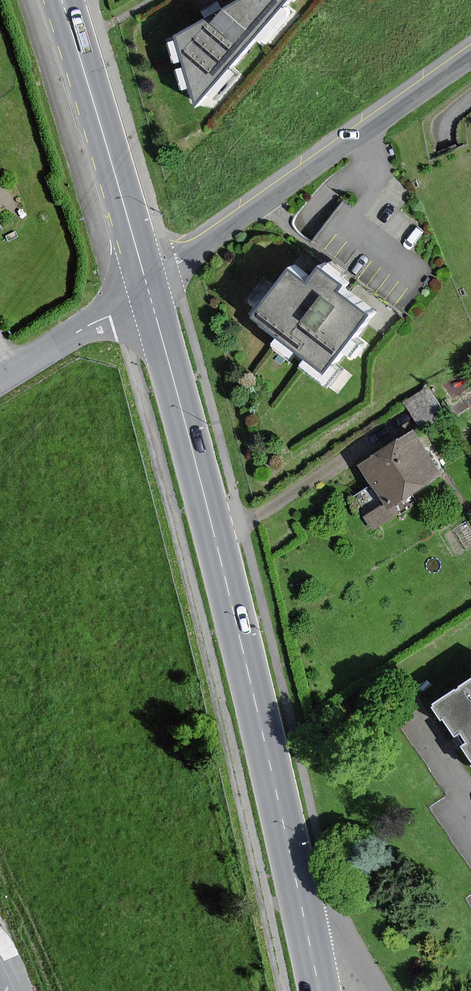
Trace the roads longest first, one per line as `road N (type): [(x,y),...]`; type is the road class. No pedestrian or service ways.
road 1 (primary): [(147,287),(305,921)]
road 2 (residential): [(470,56),(147,287)]
road 3 (primary): [(59,0),(147,287)]
road 4 (unclassified): [(0,382),(147,287)]
road 5 (residential): [(470,836),(457,813),(469,794),(421,722)]

